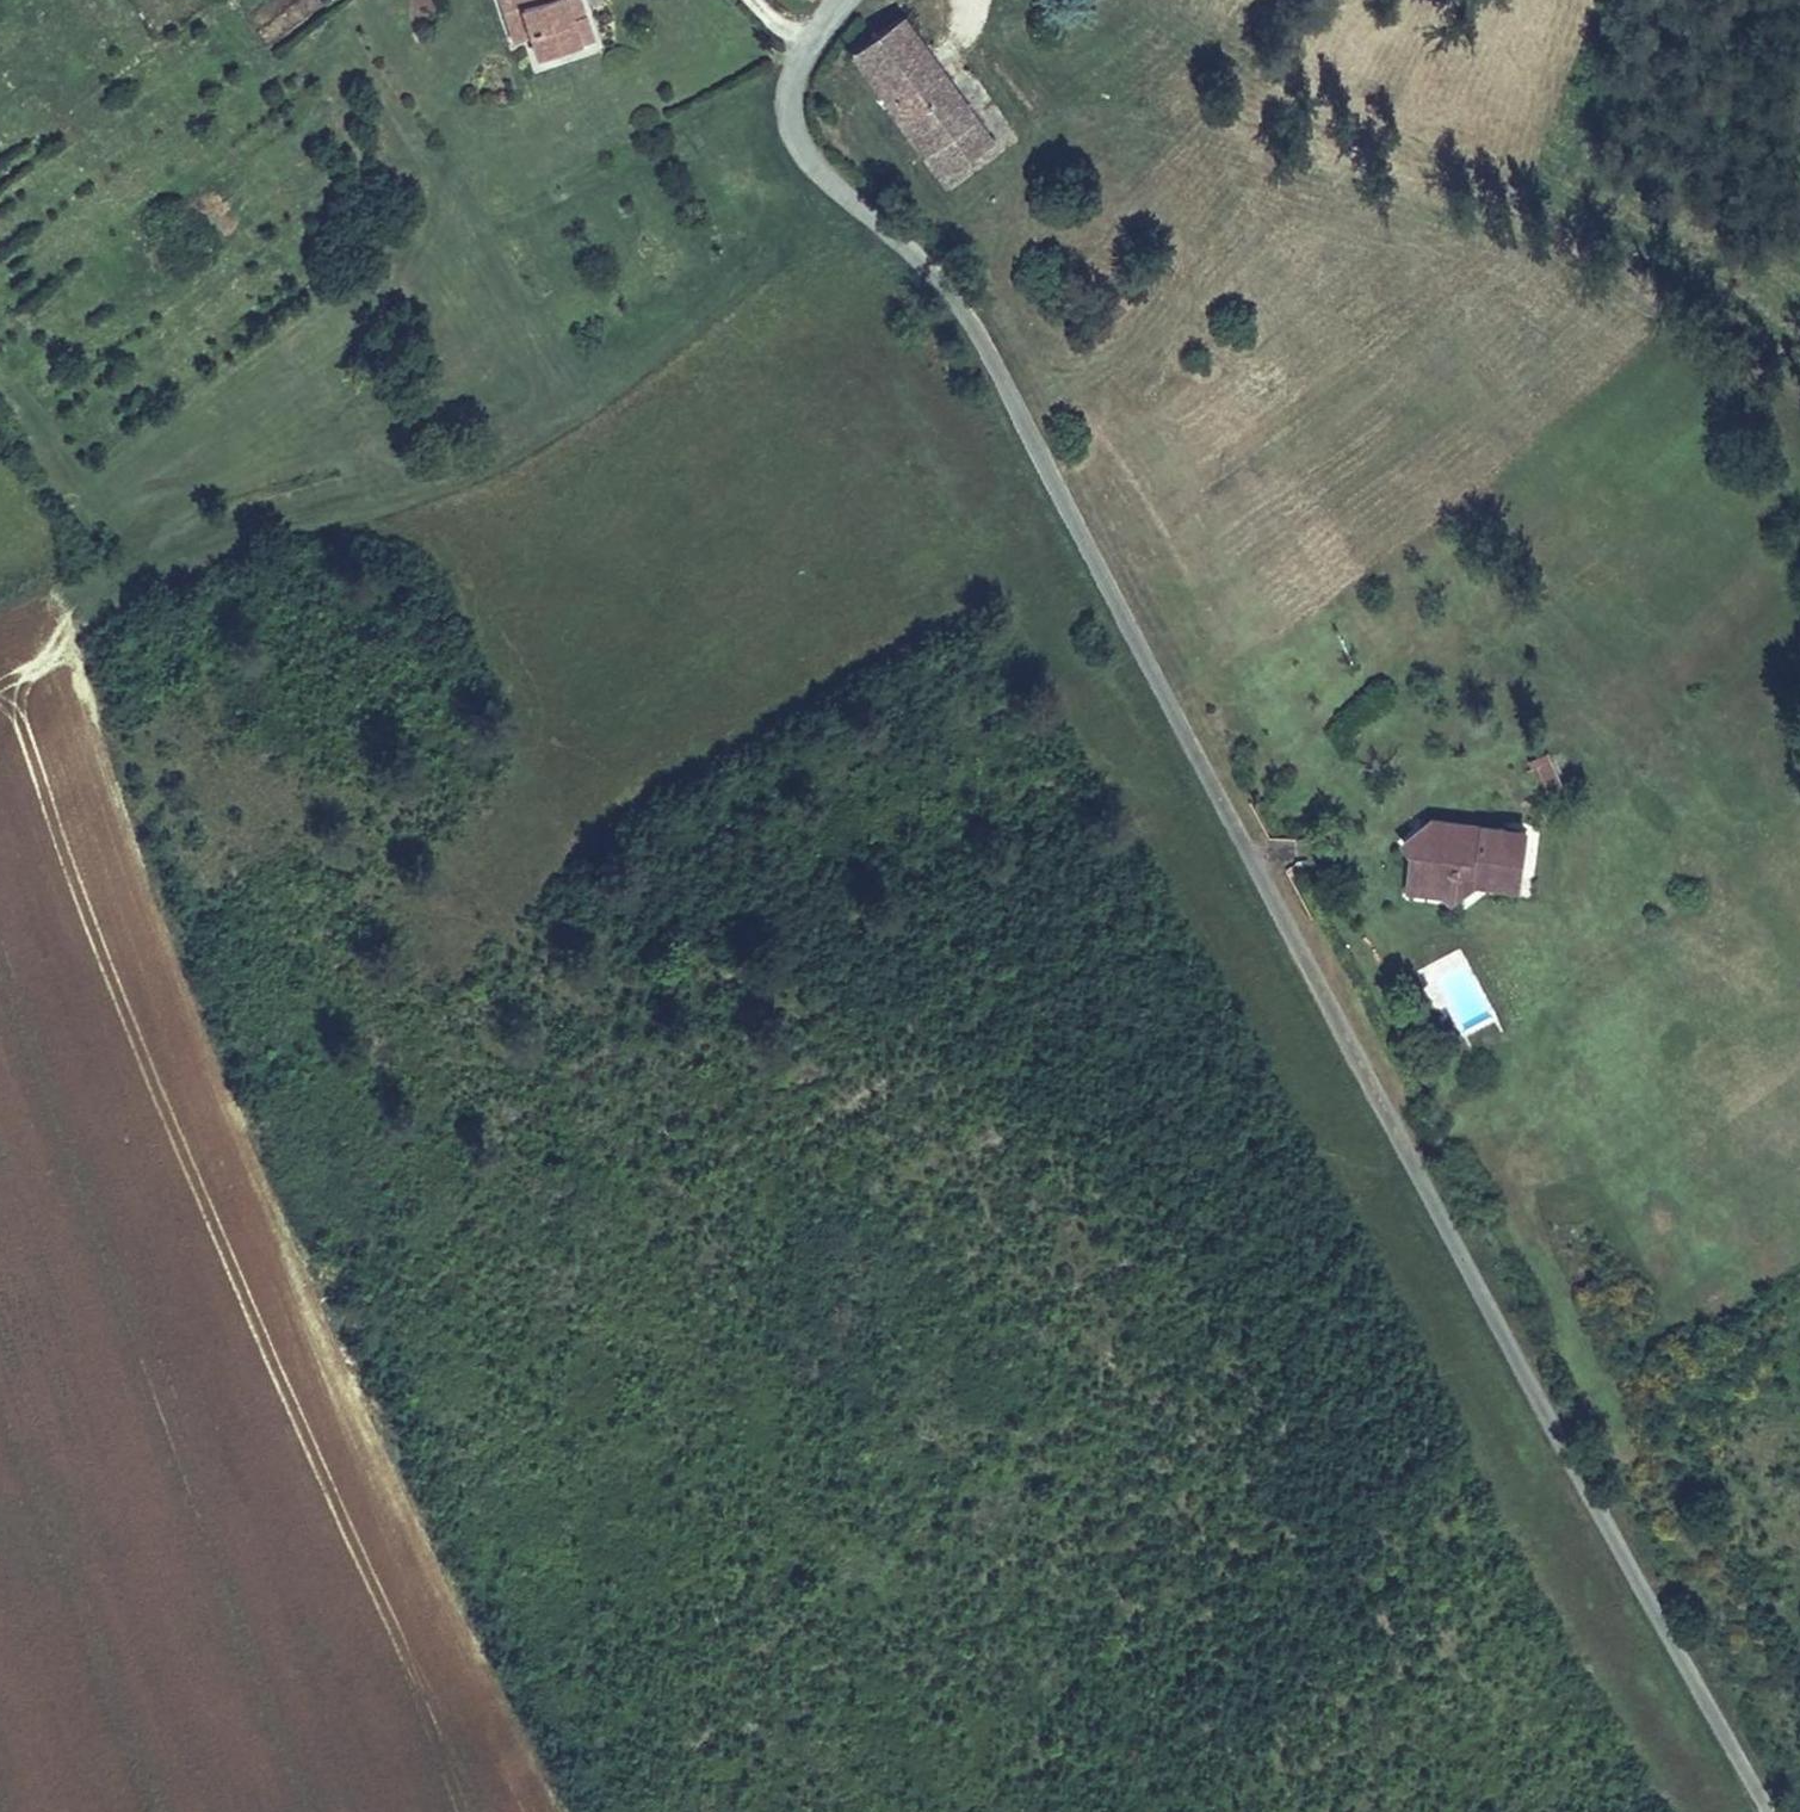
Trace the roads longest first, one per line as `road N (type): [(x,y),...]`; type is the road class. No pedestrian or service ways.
road 1 (unclassified): [(838,0),(800,54),(791,101),(801,139),(839,184),(941,268),(976,317),(1304,941),(1782,1811)]

